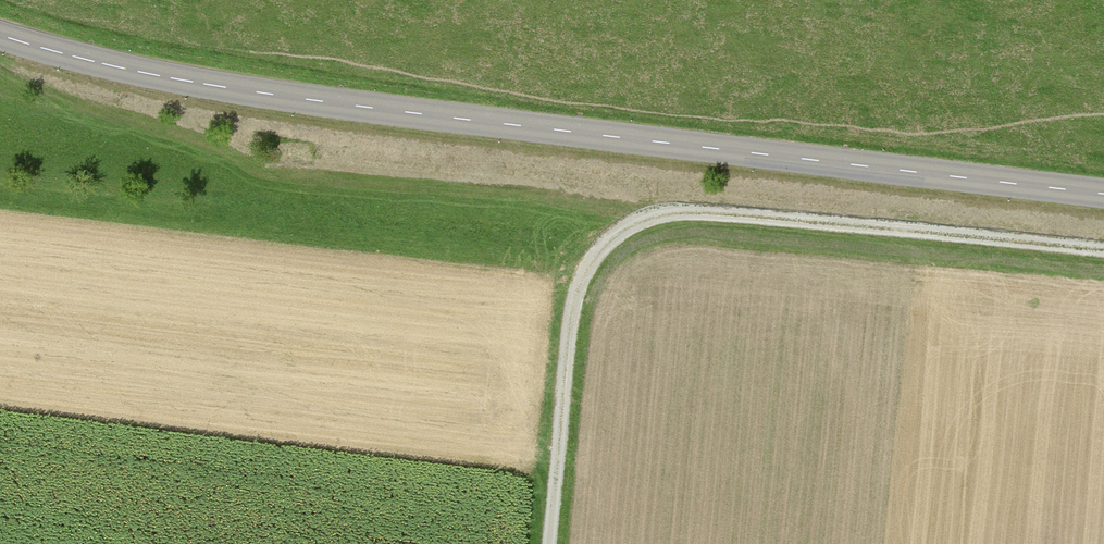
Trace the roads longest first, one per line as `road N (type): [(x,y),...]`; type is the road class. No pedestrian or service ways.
road 1 (tertiary): [(0,38),(172,82),(354,107),(1103,194)]
road 2 (track): [(551,543),(574,326),(586,283),(616,239),(651,220),(704,215),(1103,252)]
road 3 (track): [(0,62),(258,170),(616,239)]

